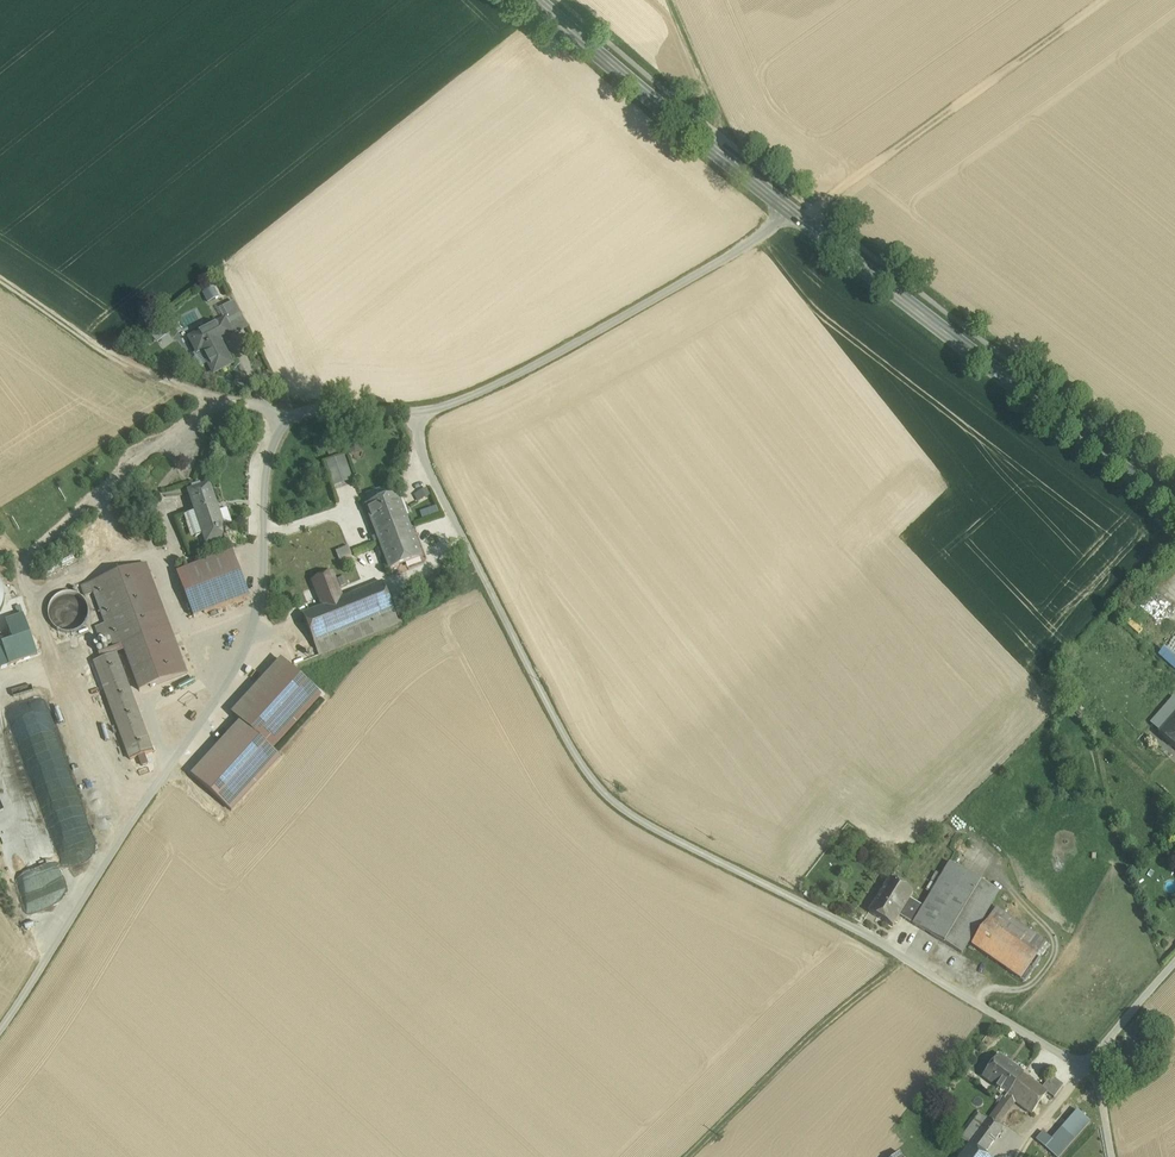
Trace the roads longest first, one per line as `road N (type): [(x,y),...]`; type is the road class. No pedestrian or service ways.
road 1 (unclassified): [(1174,960),(1085,1066),(841,919),(611,801),(550,707),(432,476),(414,417)]
road 2 (unclassified): [(414,417),(311,409),(285,424),(266,467),(265,581),(250,640),(23,1011),(0,1035)]
road 3 (track): [(285,424),(254,404),(213,408),(26,558),(28,587),(117,851)]
road 4 (secondary): [(1174,508),(796,214)]
road 5 (unclassified): [(796,214),(709,271),(478,396),(414,417)]
road 6 (track): [(1100,0),(811,211),(796,214)]
road 7 (secondary): [(796,214),(540,0)]
road 8 (track): [(31,597),(119,559),(154,554),(218,694)]

